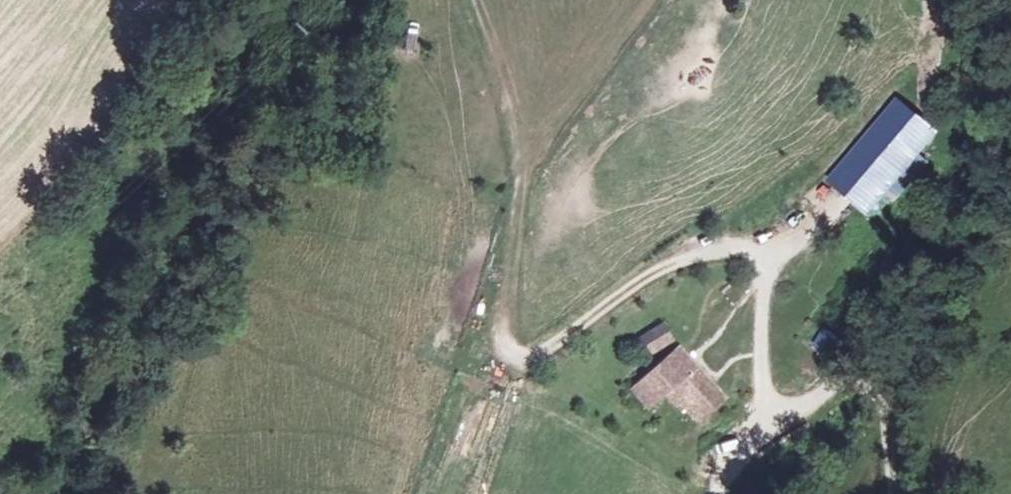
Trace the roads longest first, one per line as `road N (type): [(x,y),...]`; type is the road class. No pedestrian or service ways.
road 1 (track): [(504,345),(527,358),(674,262),(736,249),(776,254)]
road 2 (track): [(769,421),(760,304),(768,267),(817,222)]
road 3 (track): [(852,372),(815,401),(769,421),(715,493)]
road 4 (track): [(852,372),(886,405),(898,493)]

